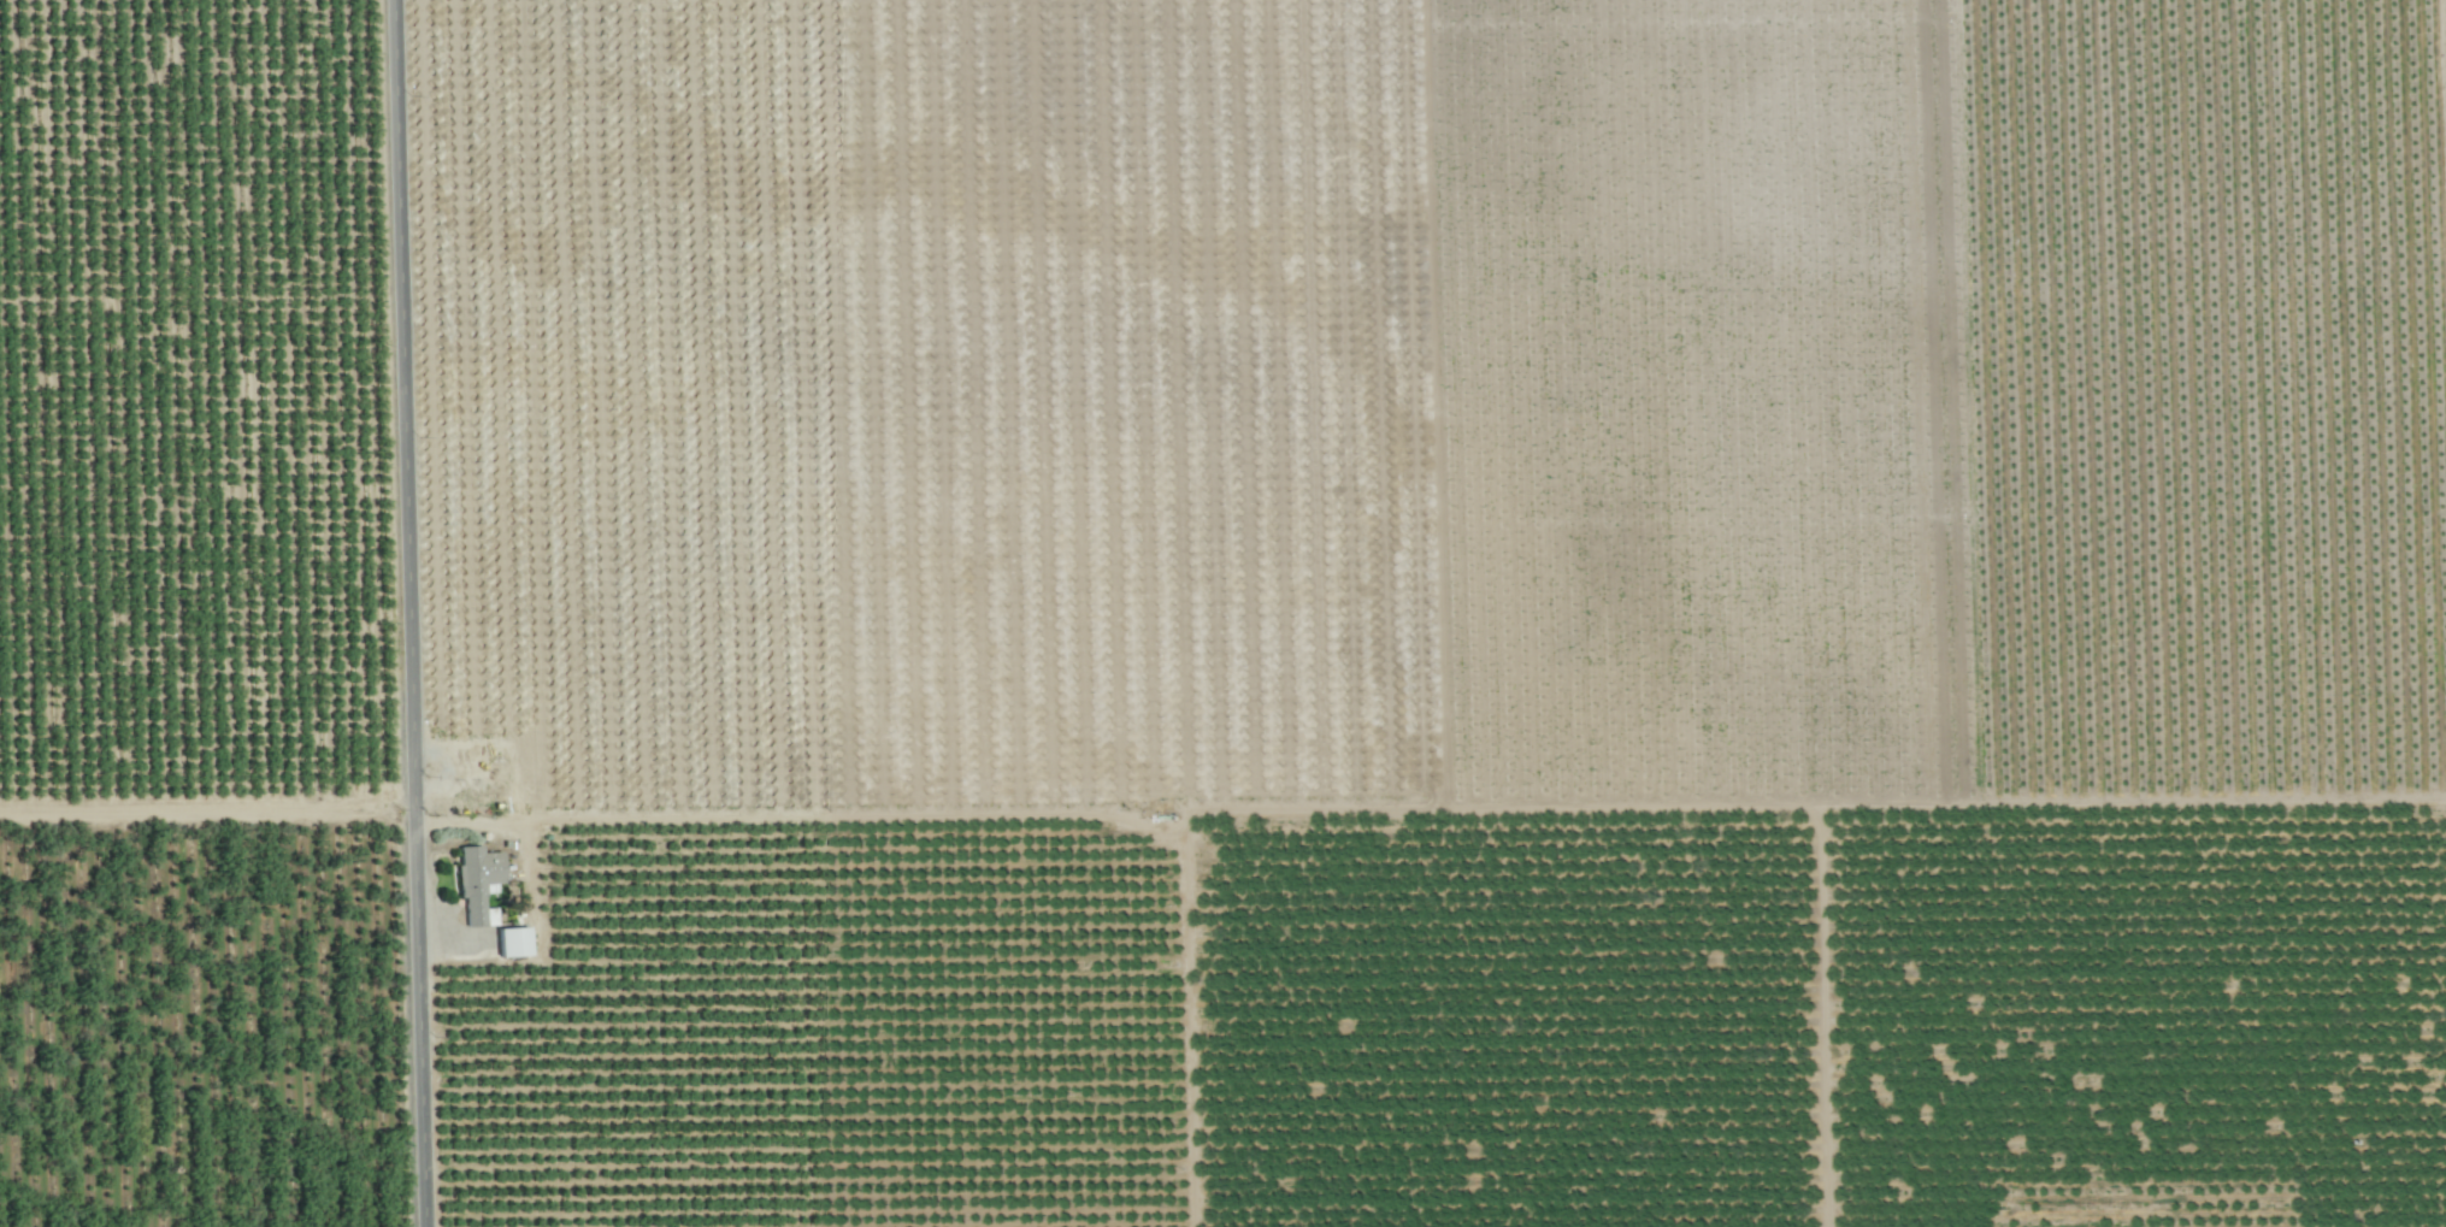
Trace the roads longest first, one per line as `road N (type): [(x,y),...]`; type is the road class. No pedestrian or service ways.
road 1 (residential): [(397,0),(434,1226)]

